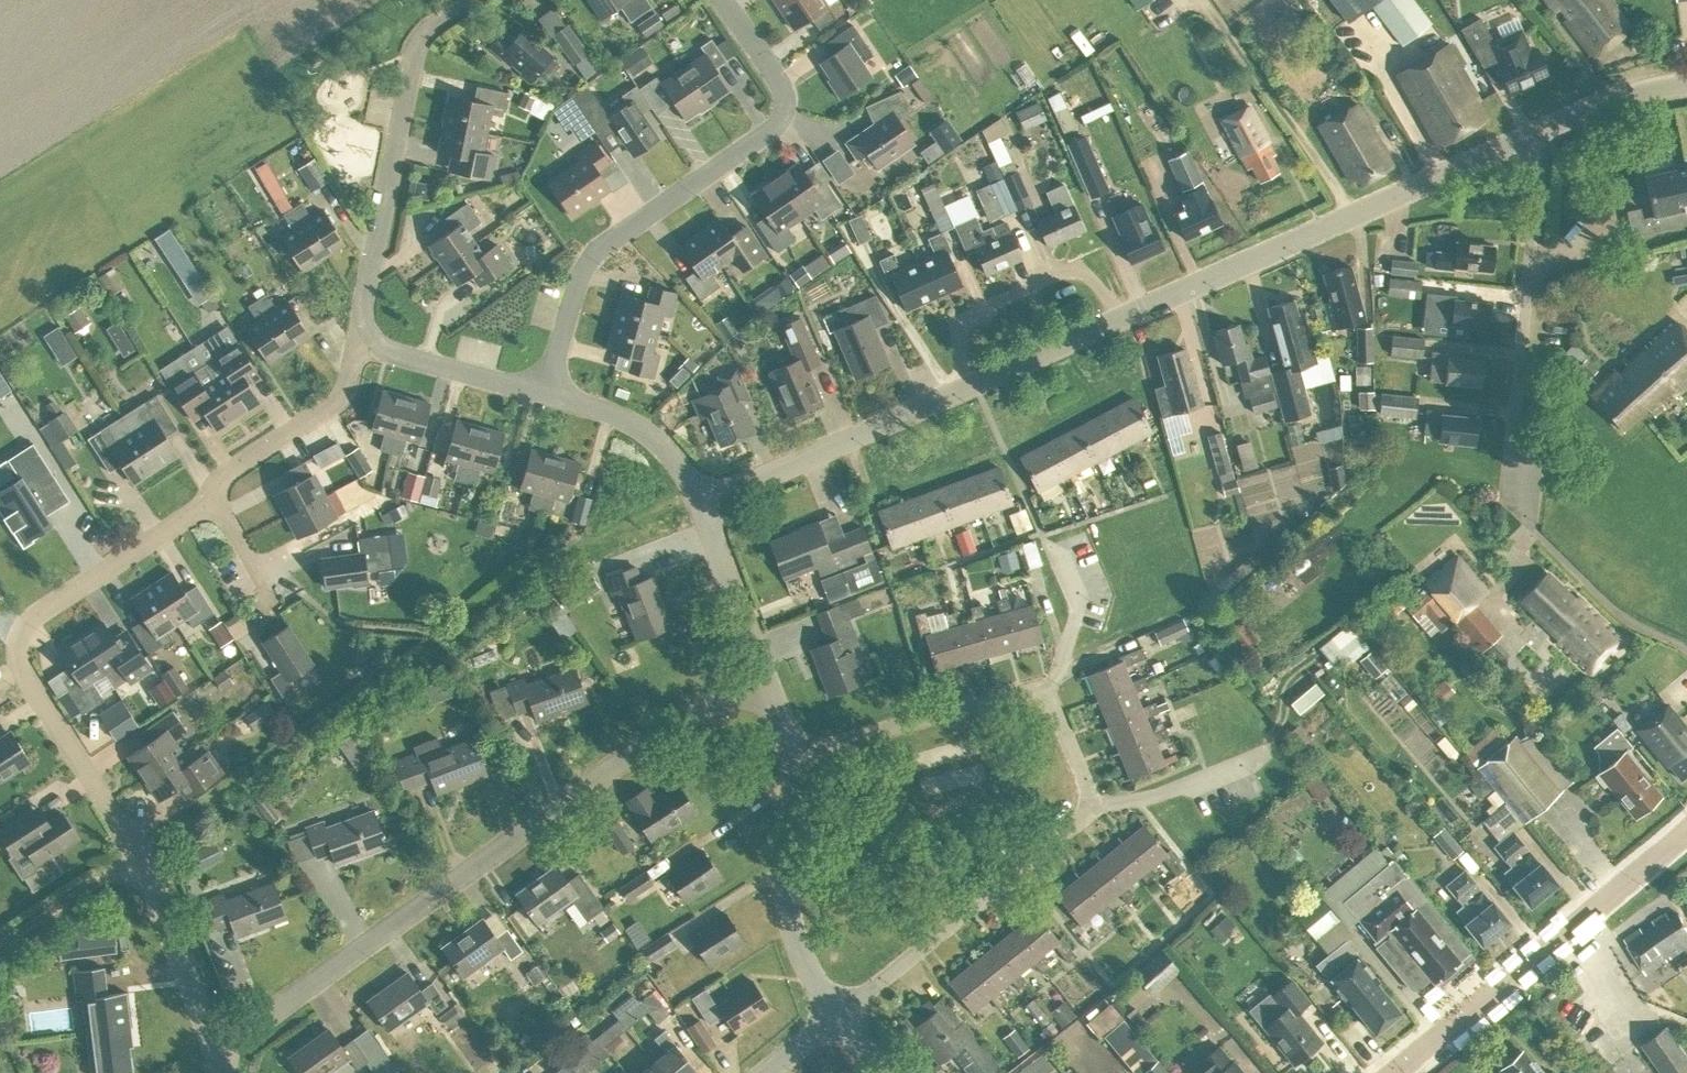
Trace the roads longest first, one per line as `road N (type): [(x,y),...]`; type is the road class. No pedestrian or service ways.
road 1 (residential): [(215,1052),(146,868),(17,653),(32,618),(213,498)]
road 2 (residential): [(215,1052),(661,730),(760,679)]
road 3 (residential): [(723,0),(782,84),(786,107),(771,129),(593,251),(575,281),(546,389)]
road 4 (residential): [(1117,320),(1543,128)]
road 5 (residential): [(1528,521),(1534,453),(1512,424),(1543,128)]
road 6 (tertiary): [(1395,1072),(1686,830)]
road 7 (residential): [(352,339),(412,63),(432,24),(467,0)]
road 8 (residential): [(842,1014),(1090,808)]
road 9 (residential): [(700,500),(969,387)]
road 10 (residential): [(842,1014),(803,963),(786,915),(791,755)]
road 11 (residential): [(1048,698),(1018,694),(791,755)]
road 12 (track): [(1353,215),(1203,0)]
road 13 (residential): [(1117,320),(1093,281),(1078,271),(1048,272),(966,313),(958,337),(969,387)]
road 14 (residential): [(213,498),(227,472),(337,401),(352,339)]
road 15 (residential): [(546,389),(352,339)]
road 16 (residential): [(700,500),(643,426),(546,389)]
road 17 (residential): [(760,679),(700,500)]
road 18 (residential): [(1090,808),(1259,756)]
road 19 (residential): [(1048,698),(1079,602),(1044,540)]
road 20 (track): [(0,939),(138,853)]
road 21 (residential): [(969,387),(1117,320)]
road 22 (residential): [(1543,128),(1604,101),(1686,83)]

